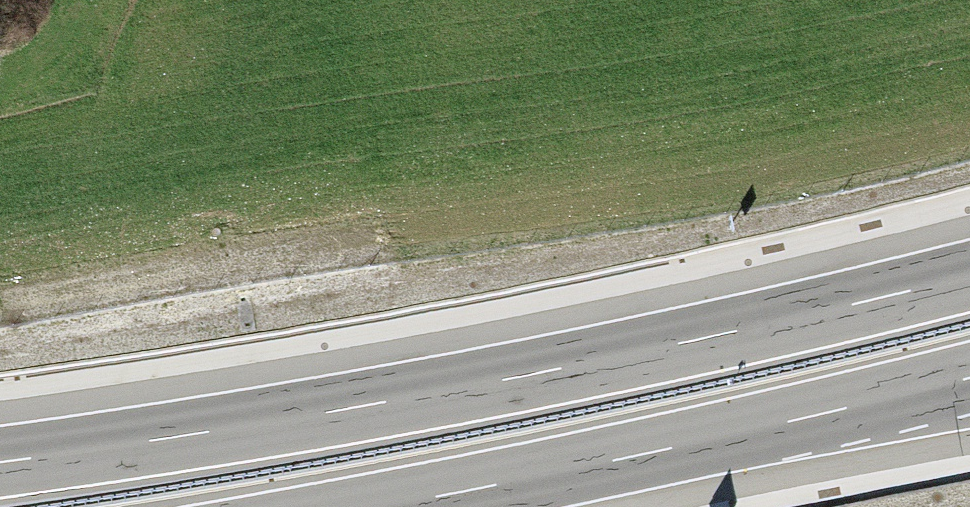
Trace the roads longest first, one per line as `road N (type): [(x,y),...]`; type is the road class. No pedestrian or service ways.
road 1 (motorway): [(969,275),(431,393),(0,459)]
road 2 (motorway): [(387,506),(969,377)]
road 3 (track): [(0,298),(169,277)]

